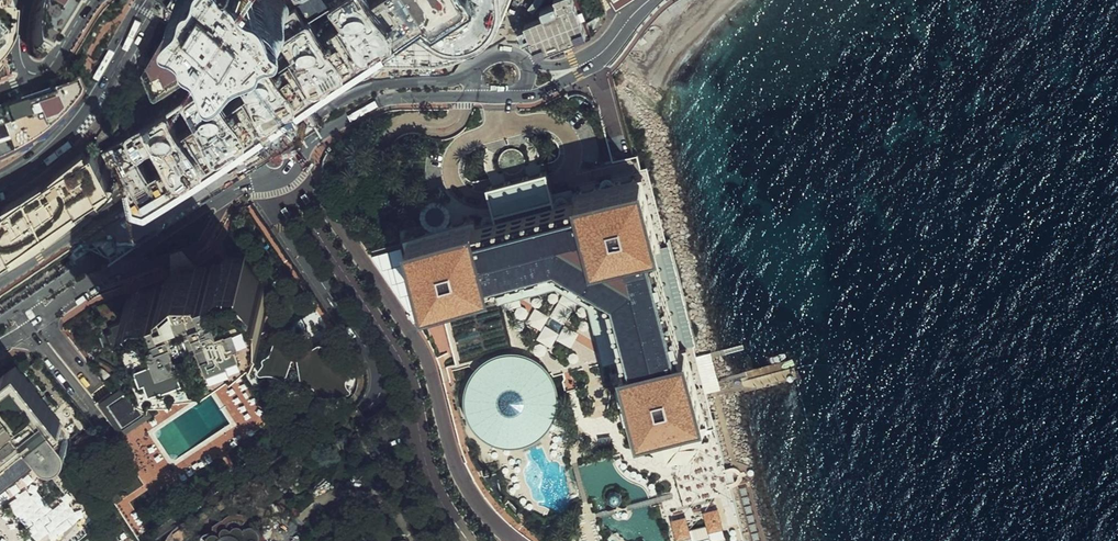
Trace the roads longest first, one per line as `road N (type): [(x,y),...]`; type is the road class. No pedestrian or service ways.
road 1 (primary): [(0,279),(415,9)]
road 2 (tertiary): [(0,345),(234,189),(266,183)]
road 3 (tertiary): [(257,159),(0,324)]
road 4 (tertiary): [(0,180),(63,134),(147,0)]
road 5 (tertiary): [(477,68),(458,80),(355,95),(271,146)]
road 6 (tertiary): [(297,163),(377,104),(472,97)]

